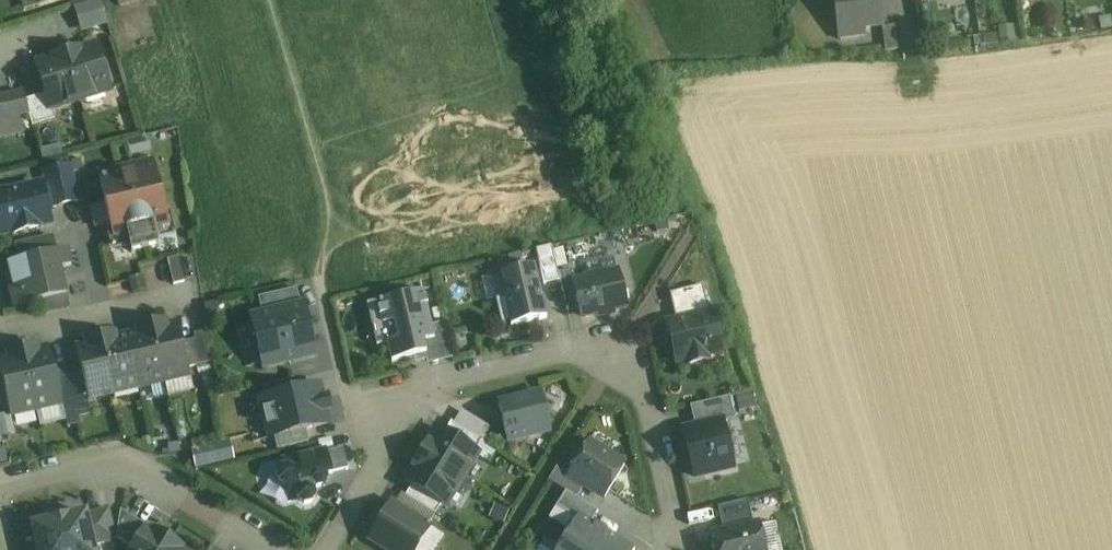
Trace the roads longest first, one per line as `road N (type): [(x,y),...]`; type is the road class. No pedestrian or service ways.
road 1 (residential): [(329,549),(435,381),(572,349),(647,393),(680,541),(674,549)]
road 2 (residential): [(0,498),(125,466),(264,549)]
road 3 (residential): [(191,297),(51,332),(0,325)]

